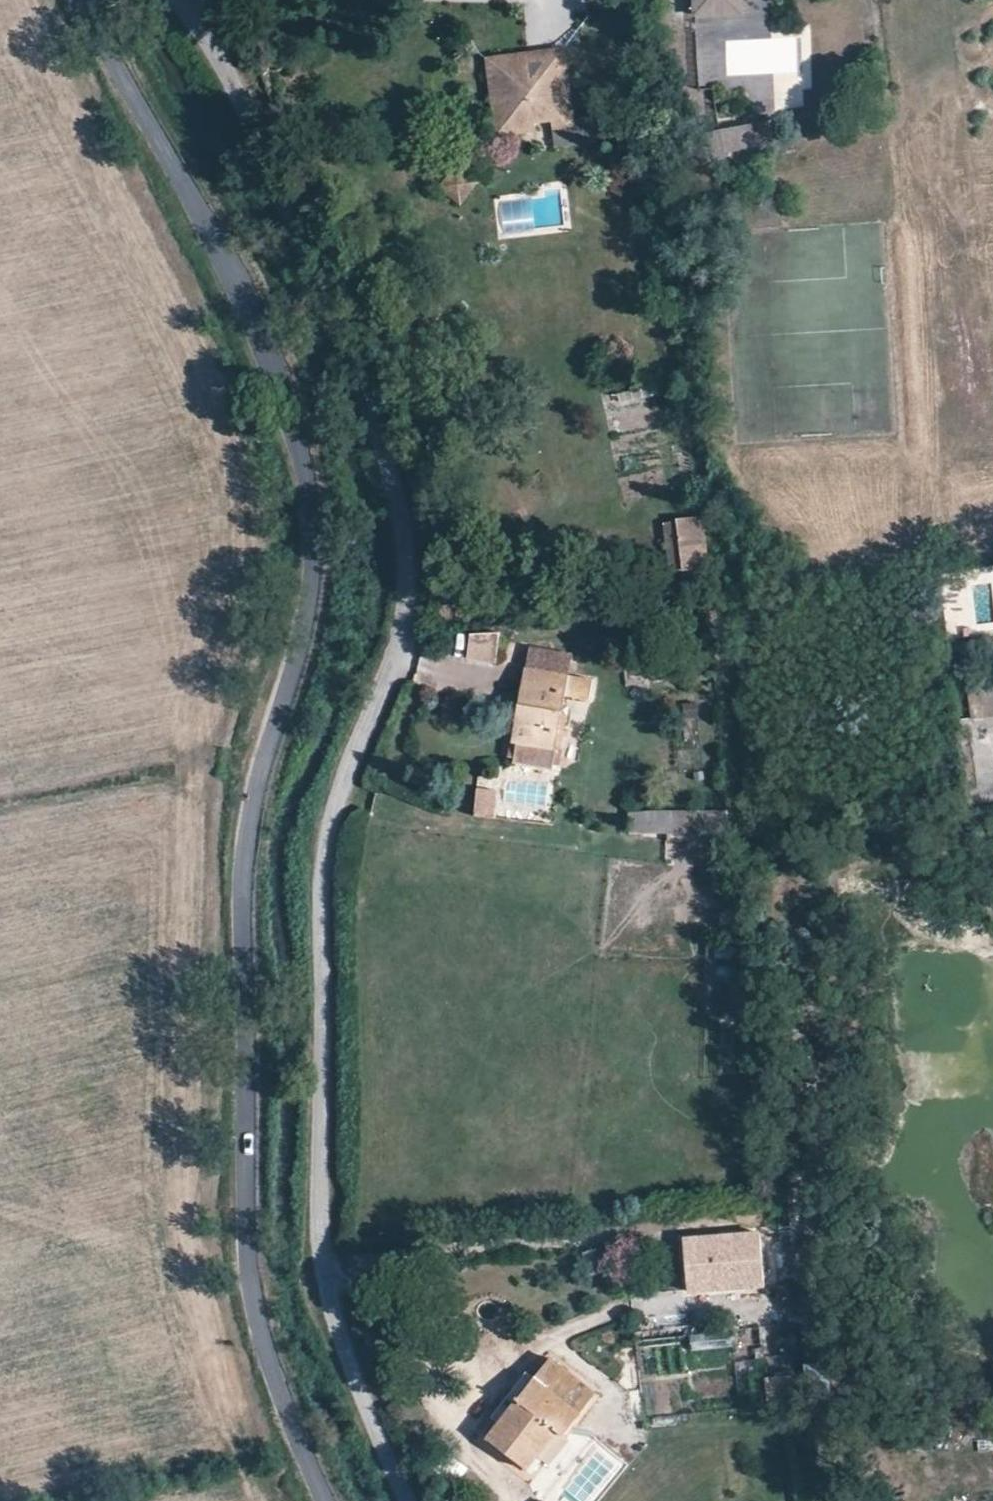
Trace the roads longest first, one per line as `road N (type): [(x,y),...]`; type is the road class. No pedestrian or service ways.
road 1 (unclassified): [(409,1500),(341,1338),(320,1228),(323,885),(332,818),(396,659),(410,566),(377,429),(235,72),(177,0)]
road 2 (unclassified): [(83,0),(214,243),(301,464),(316,554),(310,621),(258,778),(251,828),(251,1285),(269,1361),(328,1500)]

